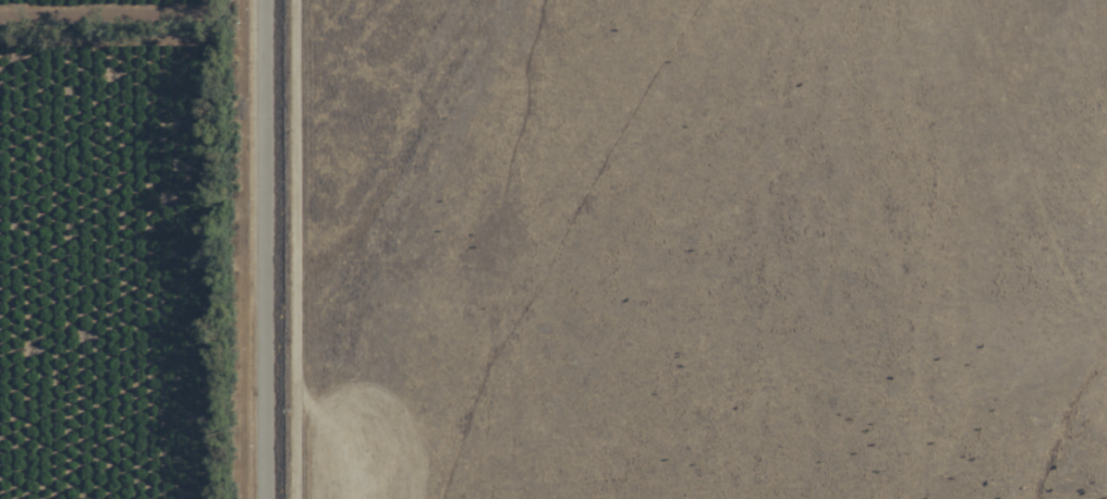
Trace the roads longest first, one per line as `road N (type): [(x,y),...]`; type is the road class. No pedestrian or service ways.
road 1 (track): [(448,498),(477,415),(635,131),(725,0)]
road 2 (tertiary): [(270,498),(268,0)]
road 3 (track): [(986,0),(1090,327),(1106,345)]

